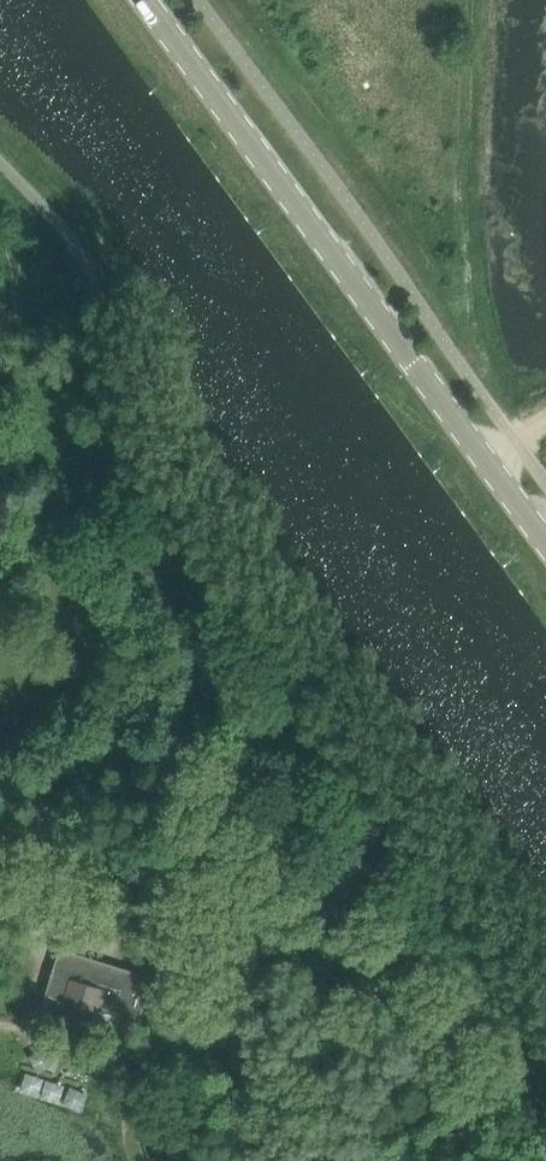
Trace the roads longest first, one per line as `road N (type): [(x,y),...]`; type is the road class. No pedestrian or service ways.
road 1 (tertiary): [(147,0),(545,535)]
road 2 (unclassified): [(271,1160),(240,930),(229,907),(211,890),(126,864),(44,843),(0,842)]

